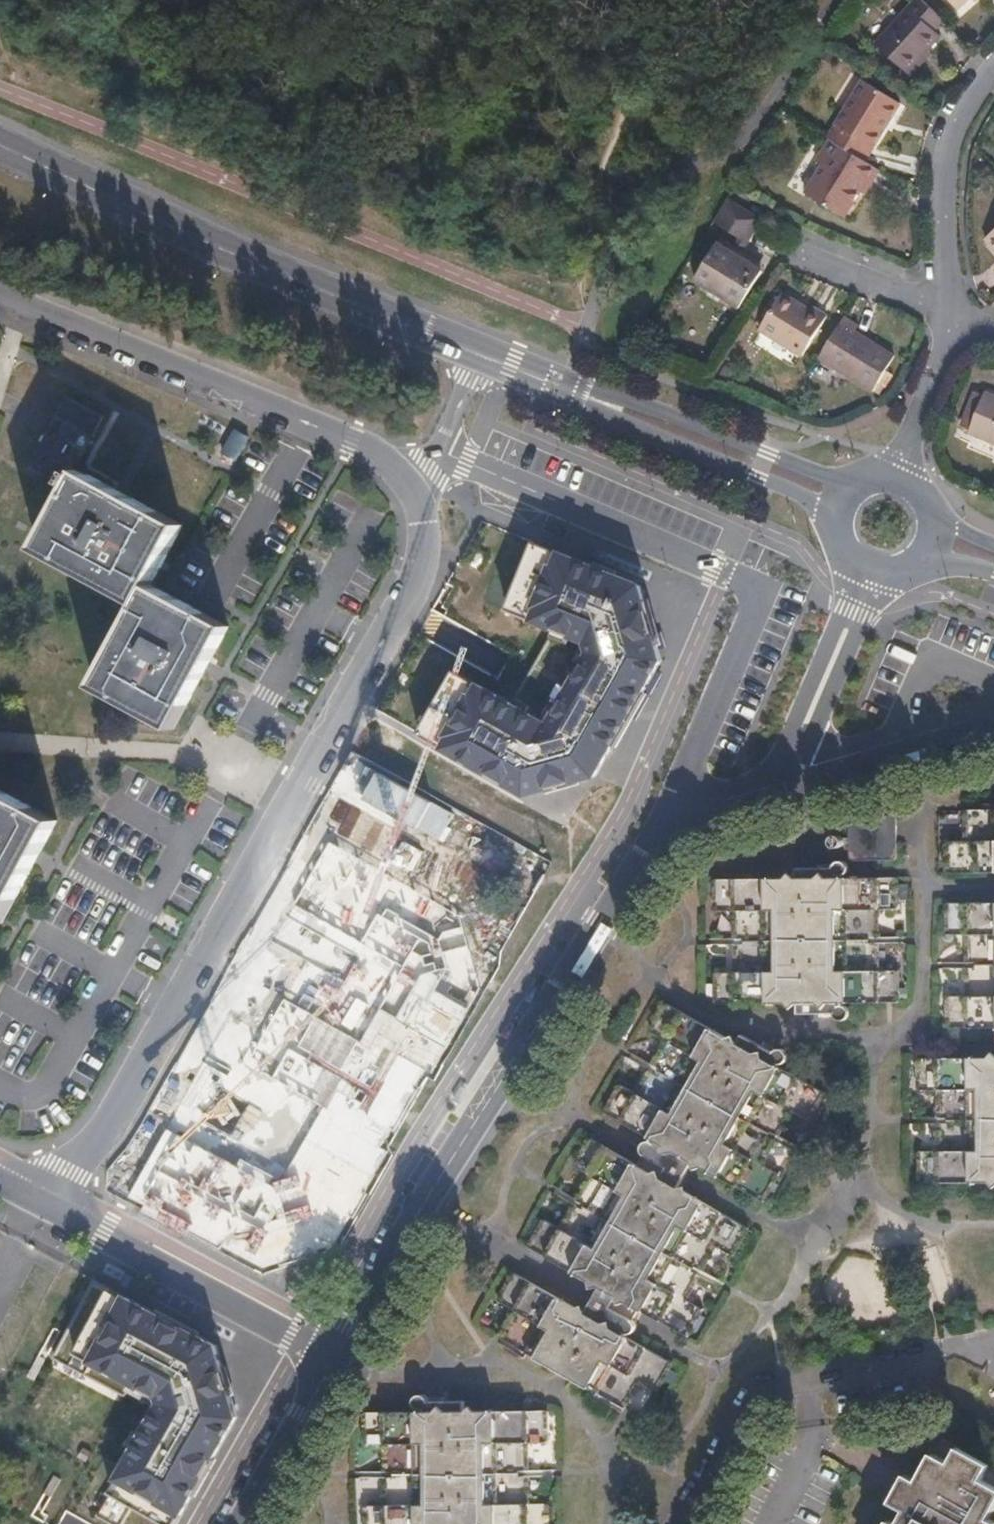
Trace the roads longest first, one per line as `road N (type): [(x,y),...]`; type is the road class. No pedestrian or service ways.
road 1 (residential): [(41,1198),(103,1133),(422,567),(425,528),(409,484)]
road 2 (residential): [(786,773),(671,811),(636,855),(341,1350)]
road 3 (tertiary): [(481,355),(179,230),(0,144)]
road 4 (residential): [(409,484),(369,446),(0,293)]
road 5 (residential): [(993,1338),(753,1396),(677,1523)]
road 6 (residential): [(41,1198),(302,1341),(341,1350)]
road 7 (tertiary): [(852,488),(659,412),(608,403)]
road 8 (tertiary): [(608,403),(836,516)]
road 9 (residential): [(951,310),(944,221),(951,143),(993,74)]
road 10 (residential): [(786,773),(993,719)]
road 11 (residential): [(341,1350),(237,1523)]
road 12 (residential): [(795,748),(820,719),(865,616),(894,574)]
road 13 (residential): [(859,567),(800,710),(795,748)]
road 14 (residential): [(903,479),(951,310)]
road 15 (residential): [(951,310),(800,250)]
road 16 (tertiary): [(608,403),(481,355)]

